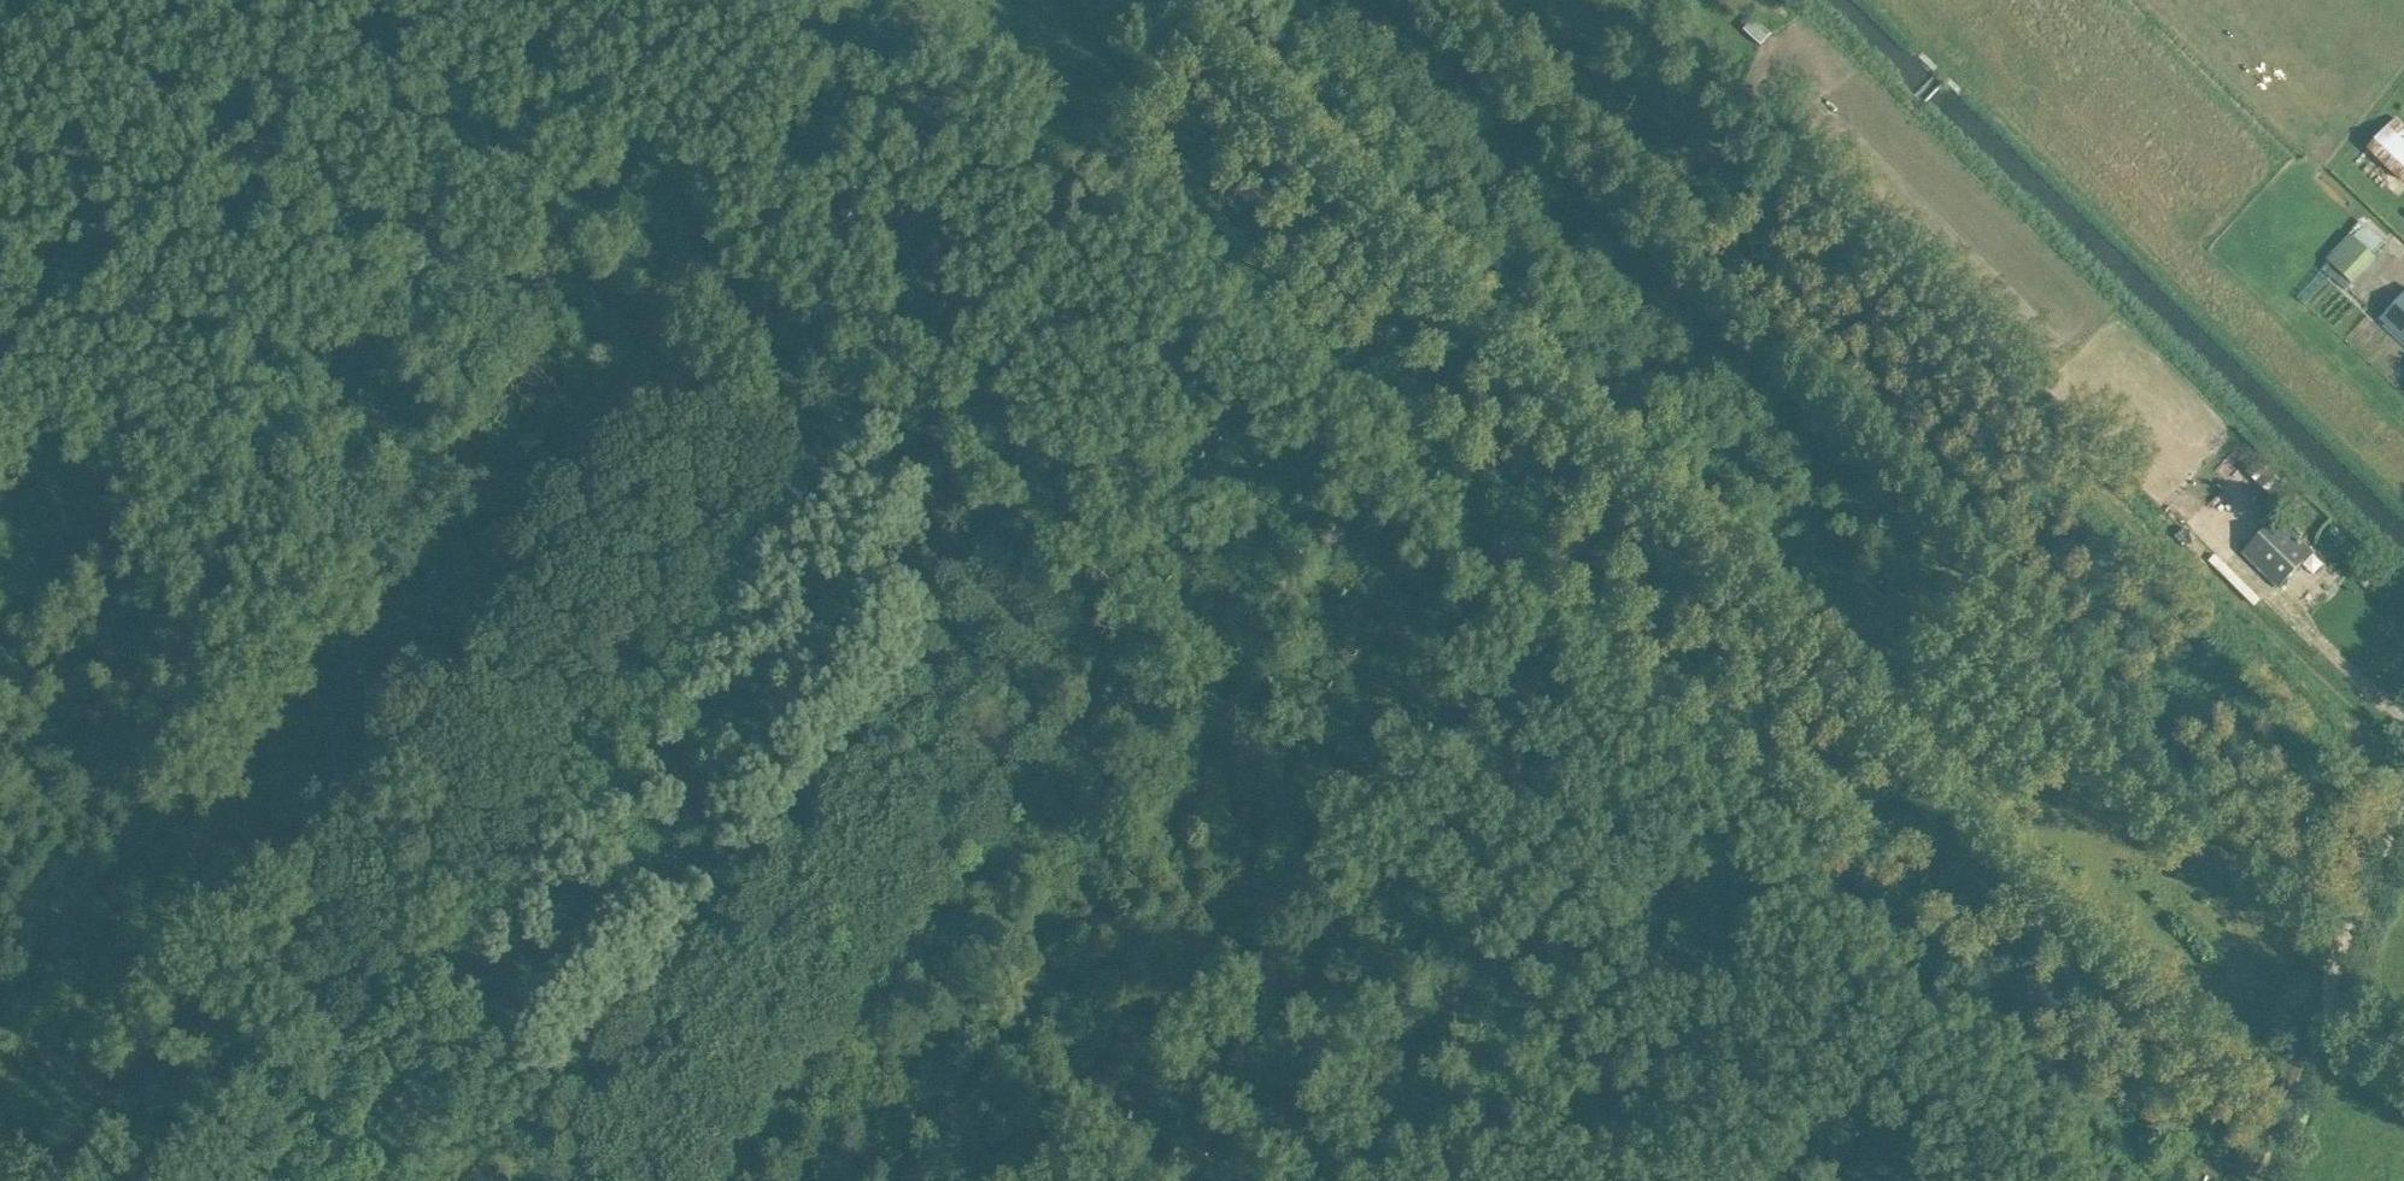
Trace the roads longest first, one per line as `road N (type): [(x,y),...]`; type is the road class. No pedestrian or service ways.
road 1 (unclassified): [(2403,1058),(2342,1022),(2325,999),(2327,978),(2403,795)]
road 2 (track): [(2325,999),(2250,1180)]

